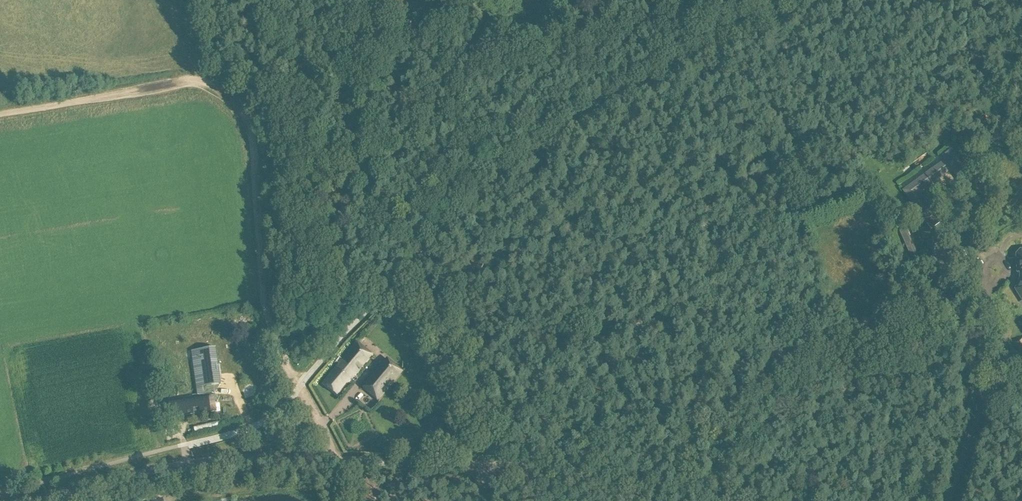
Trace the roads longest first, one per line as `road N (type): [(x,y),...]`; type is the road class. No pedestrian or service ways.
road 1 (track): [(300,387),(266,309),(251,136),(243,109),(225,89),(190,80),(0,113)]
road 2 (unclassified): [(724,500),(608,474),(331,459)]
road 3 (unclassified): [(37,500),(188,463)]
road 4 (unclassified): [(188,463),(331,459)]
road 5 (track): [(300,387),(327,441),(342,500)]

